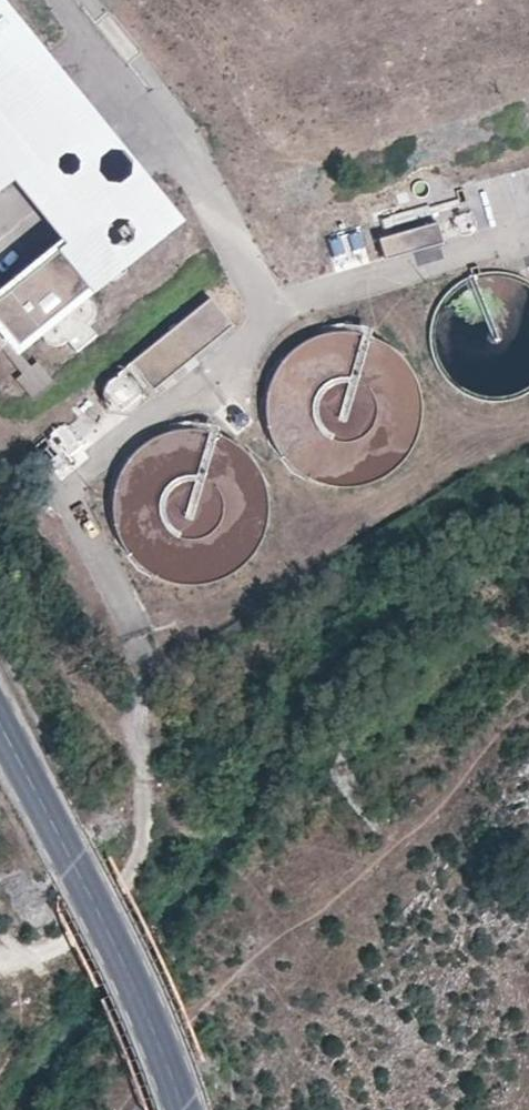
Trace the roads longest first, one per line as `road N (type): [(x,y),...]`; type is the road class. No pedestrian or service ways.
road 1 (unclassified): [(0,960),(76,935),(127,871),(143,720),(111,587),(69,506),(75,477),(233,358),(266,316),(155,134),(48,0)]
road 2 (primary): [(184,1109),(137,992),(0,727)]

